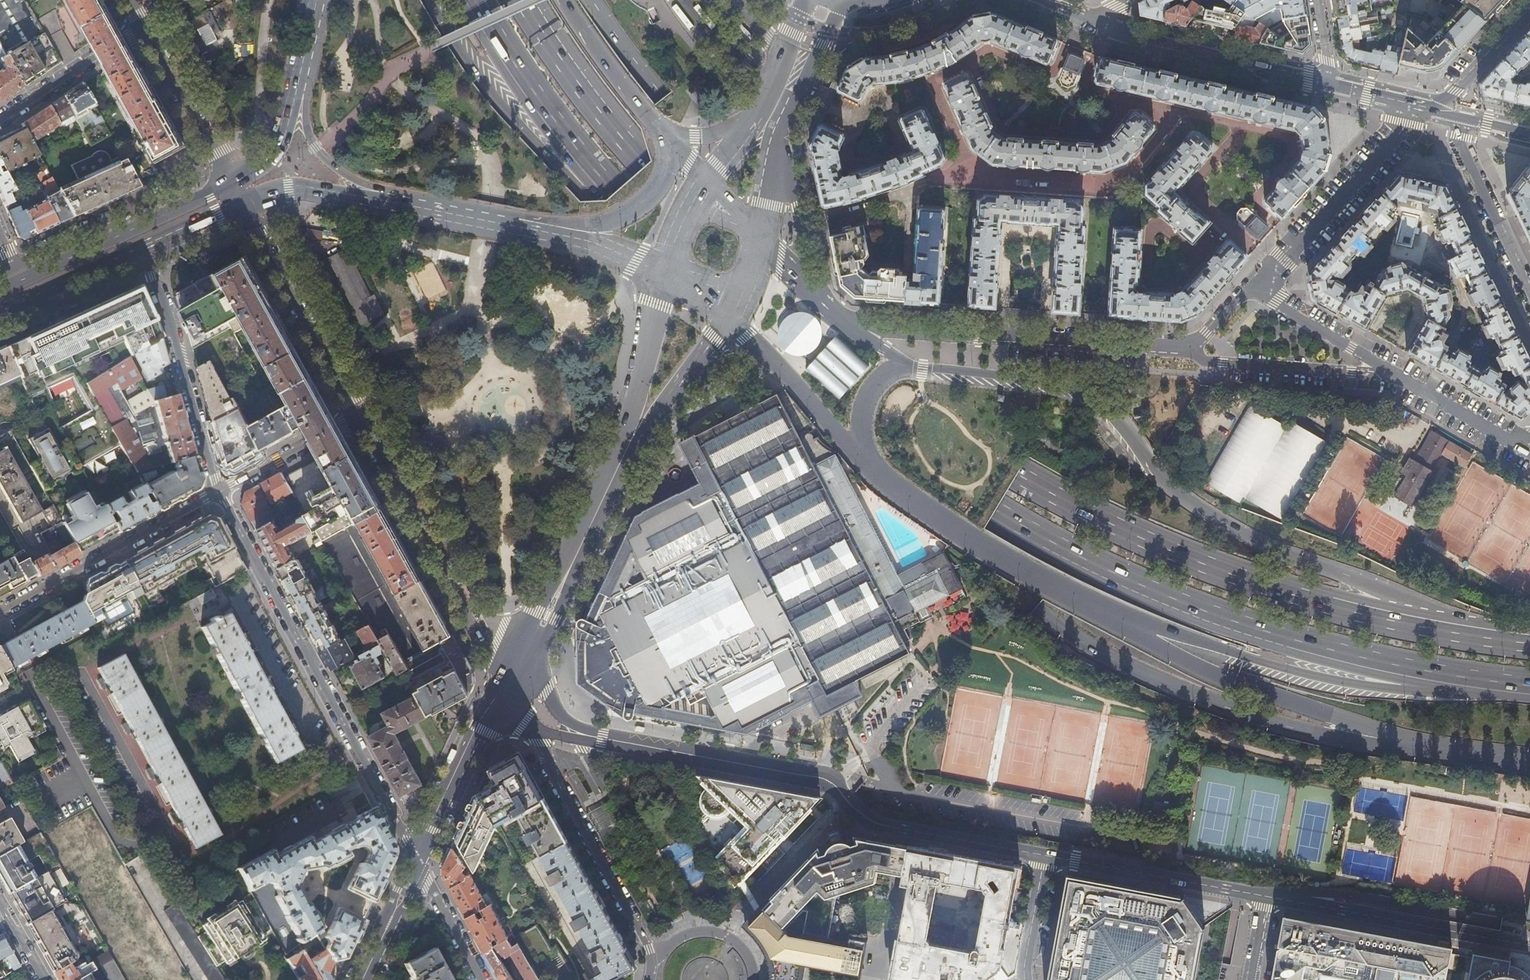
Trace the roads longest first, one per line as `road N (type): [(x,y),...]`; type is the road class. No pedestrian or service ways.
road 1 (trunk): [(847,412),(995,509),(1186,603),(1321,649),(1490,681)]
road 2 (trunk): [(1017,473),(862,377),(791,318),(642,167),(525,0)]
road 3 (trunk): [(1504,644),(1272,548),(1210,514),(1160,476),(1101,405),(1060,382),(908,366)]
road 4 (trunk): [(847,412),(960,548),(1095,647),(1276,724),(1385,740)]
road 5 (trunk): [(1017,473),(816,299),(592,0)]
road 6 (trunk): [(1504,644),(1341,609),(1204,562),(1017,473)]
road 7 (residential): [(579,733),(822,778),(870,817),(1049,852)]
road 8 (residential): [(417,861),(217,494)]
road 9 (trunk): [(1125,619),(1295,673),(1365,685),(1427,691),(1490,681)]
road 10 (residential): [(1188,347),(834,318)]
road 11 (trunk): [(614,190),(766,345),(847,412)]
road 12 (residential): [(356,418),(506,691)]
road 13 (primary): [(862,459),(897,492),(1125,619)]
road 14 (primary): [(1125,619),(1215,676),(1385,740)]
road 15 (residential): [(536,732),(650,949),(649,979)]
road 16 (trunk): [(442,0),(524,126),(614,190)]
road 17 (residential): [(217,494),(150,246)]
road 18 (residential): [(1250,288),(1431,109)]
road 19 (secondary): [(1089,21),(1330,85)]
road 20 (residential): [(217,494),(0,614)]
road 21 (trunk): [(472,0),(532,97),(614,190)]
road 22 (residential): [(246,208),(356,418)]
road 23 (residential): [(1298,900),(1529,944)]
road 24 (primary): [(232,180),(21,281)]
road 25 (secondary): [(525,658),(627,451)]
road 26 (residential): [(1049,852),(1271,895)]
road 27 (residential): [(1188,347),(1223,364),(1396,373)]
road 28 (residential): [(1501,926),(1368,901),(1298,900)]
road 29 (trunk): [(517,225),(604,222),(637,205),(666,170),(665,137)]
road 30 (secondary): [(417,861),(506,691)]
road 31 (residential): [(1461,116),(1460,137),(1529,289)]
road 32 (secondary): [(664,274),(627,451)]
road 33 (primary): [(817,303),(785,126)]
road 34 (residential): [(145,28),(232,180)]
road 35 (residential): [(0,120),(145,28)]
road 36 (trunk): [(665,137),(564,0)]
road 37 (residential): [(1396,373),(1250,288)]
road 38 (primary): [(0,312),(150,246)]
road 39 (residential): [(356,418),(217,494)]
road 40 (primary): [(517,225),(591,242),(664,274)]
road 41 (primary): [(246,208),(289,189),(389,201)]
road 42 (primary): [(296,97),(313,146),(389,201)]
road 43 (primary): [(1385,740),(1529,760)]
road 44 (primary): [(803,0),(772,88),(746,128)]
road 45 (residential): [(1517,443),(1396,373)]
road 46 (residential): [(1431,109),(1529,10)]
road 47 (primary): [(785,126),(841,0)]
road 48 (primary): [(770,357),(862,459)]
road 49 (residential): [(417,861),(480,979)]
road 50 (secondary): [(360,979),(417,861)]
road 51 (primary): [(389,201),(517,225)]
road 52 (residential): [(1027,979),(1049,852)]

